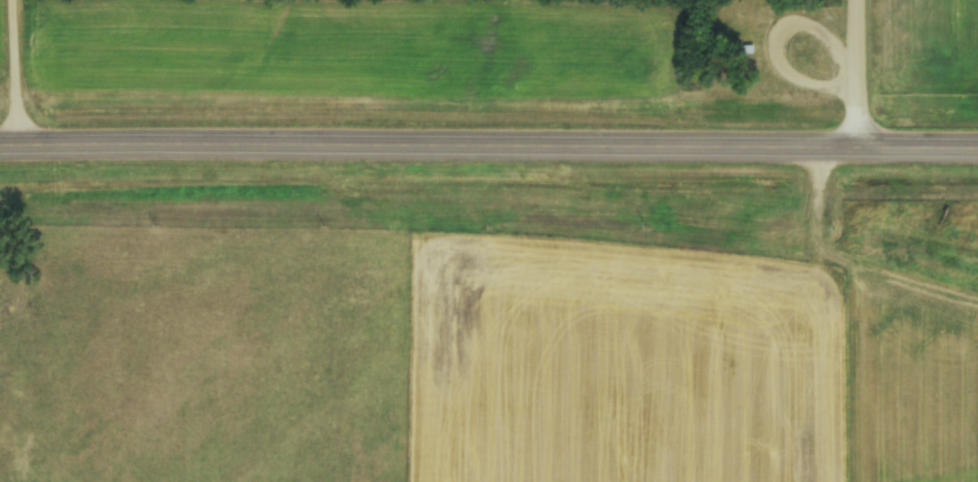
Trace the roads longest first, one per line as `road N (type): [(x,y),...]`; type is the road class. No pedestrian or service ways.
road 1 (primary): [(977,146),(0,148)]
road 2 (residential): [(16,148),(14,0)]
road 3 (residential): [(862,146),(861,0)]

